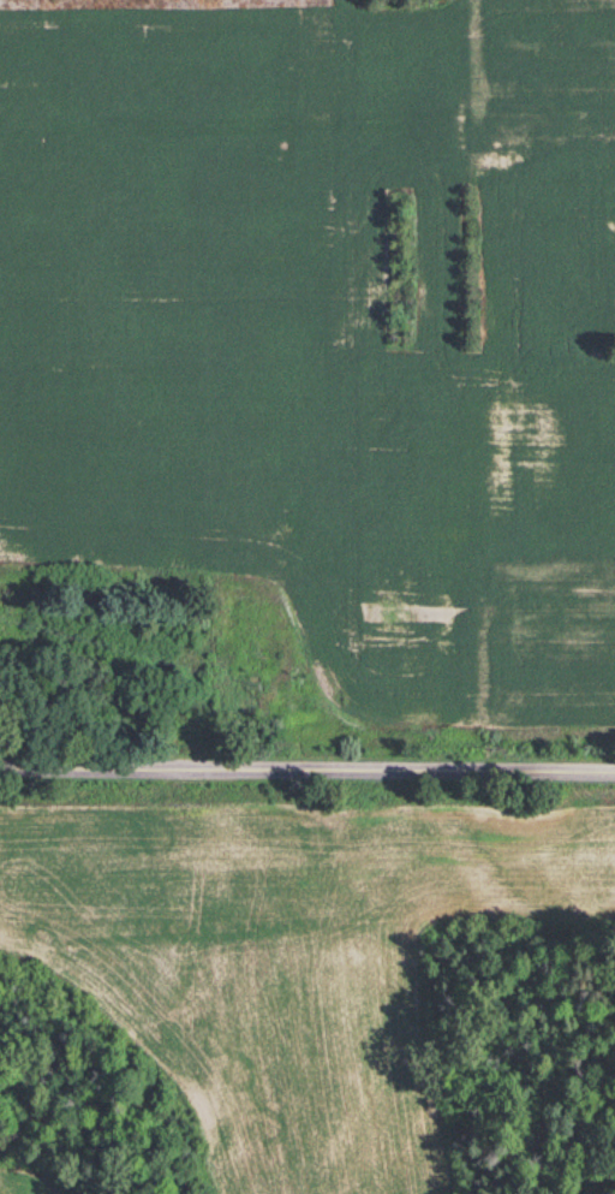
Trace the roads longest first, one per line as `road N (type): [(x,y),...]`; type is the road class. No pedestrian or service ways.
road 1 (residential): [(0,771),(614,774)]

